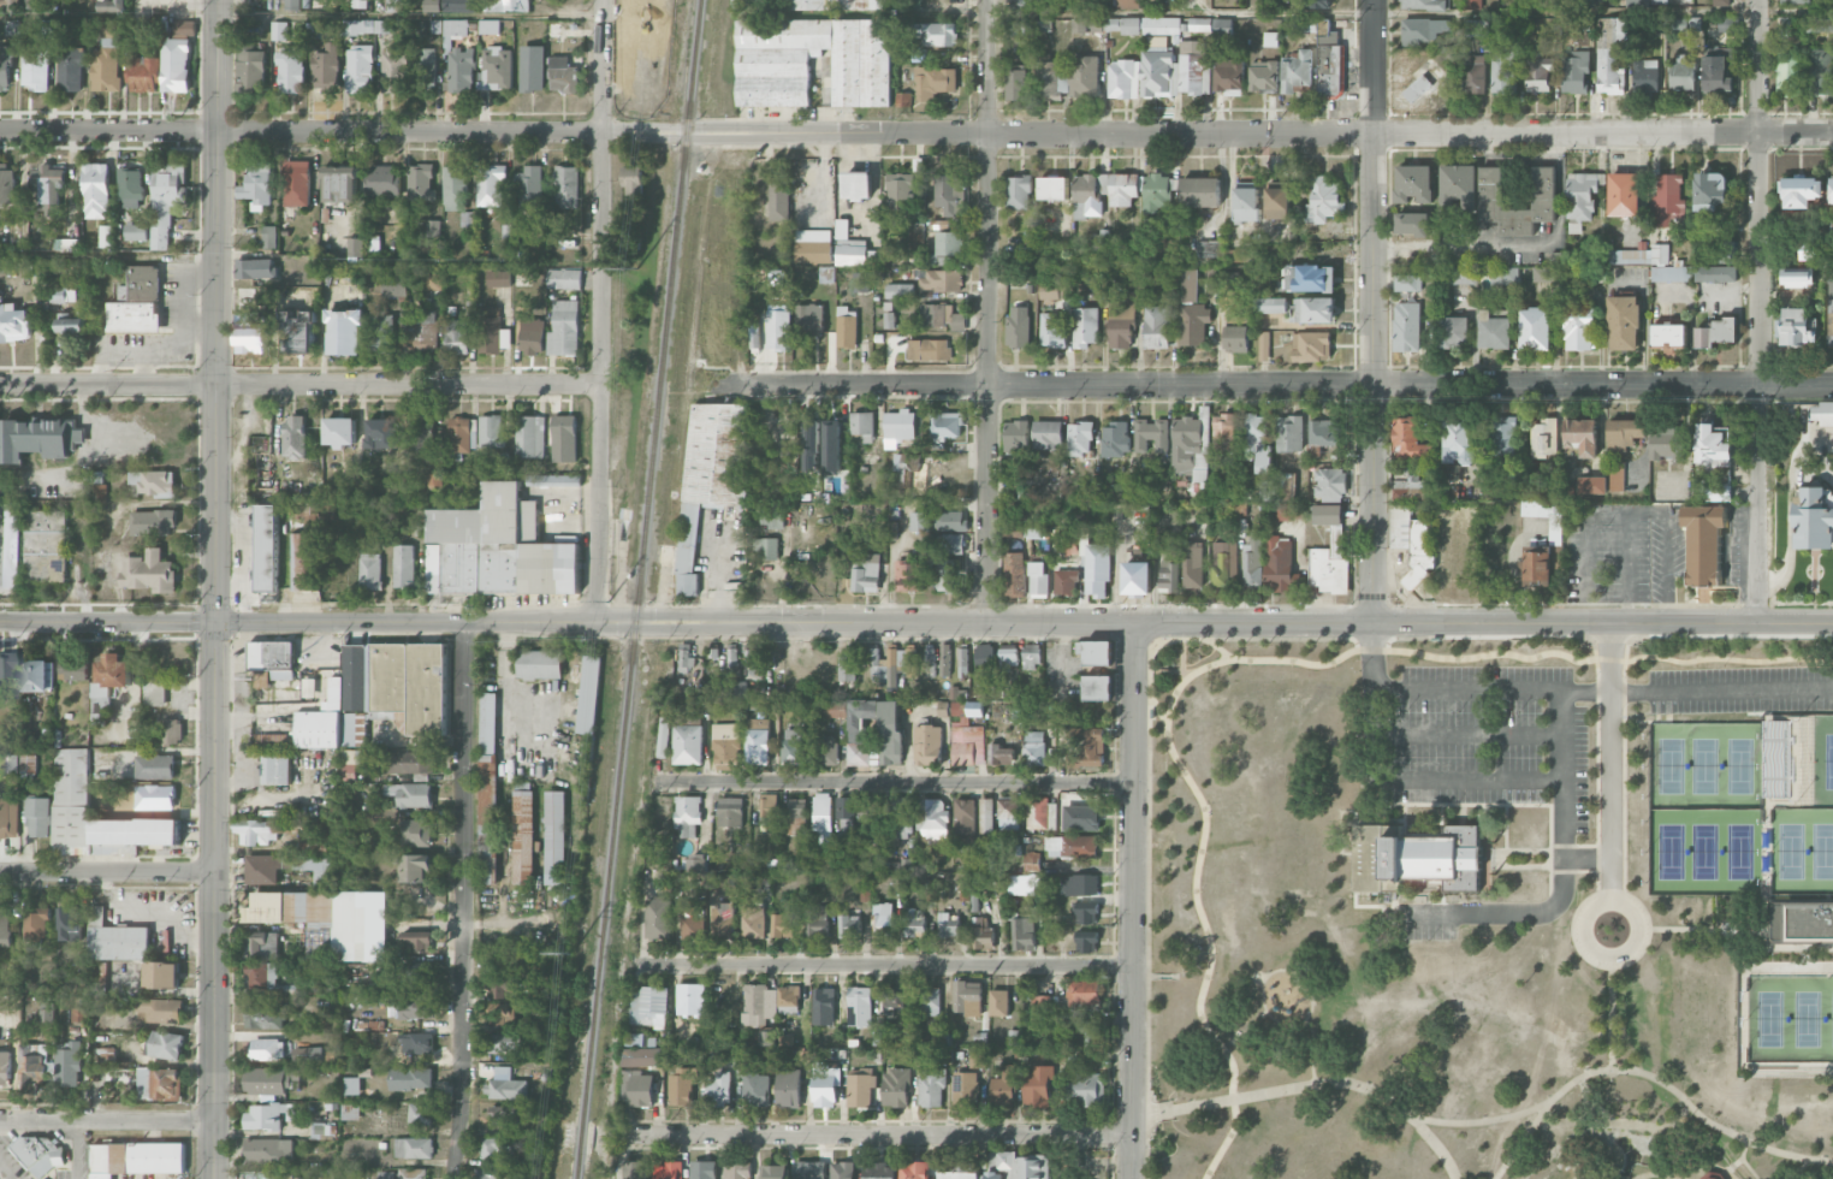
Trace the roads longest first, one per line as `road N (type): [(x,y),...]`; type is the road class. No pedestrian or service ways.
road 1 (residential): [(1832,130),(0,135)]
road 2 (secondary): [(214,1178),(218,0)]
road 3 (residential): [(1832,382),(713,389)]
road 4 (tertiary): [(986,622),(0,622)]
road 5 (tertiary): [(1832,621),(986,622)]
road 6 (residential): [(597,622),(603,0)]
road 7 (residential): [(1371,622),(1370,0)]
road 8 (residential): [(986,622),(987,0)]
road 9 (residential): [(1757,621),(1758,0)]
road 10 (residential): [(603,386),(0,385)]
road 11 (residential): [(453,1178),(462,1098),(462,622)]
road 12 (tertiary): [(1132,1178),(1134,622)]
road 13 (residential): [(1132,1136),(630,1134)]
road 14 (residential): [(1133,965),(635,962)]
road 15 (residential): [(1133,783),(658,782)]
road 16 (residential): [(1610,620),(1610,889)]
road 17 (residential): [(214,1122),(0,1121)]
road 18 (tertiary): [(214,876),(0,875)]

